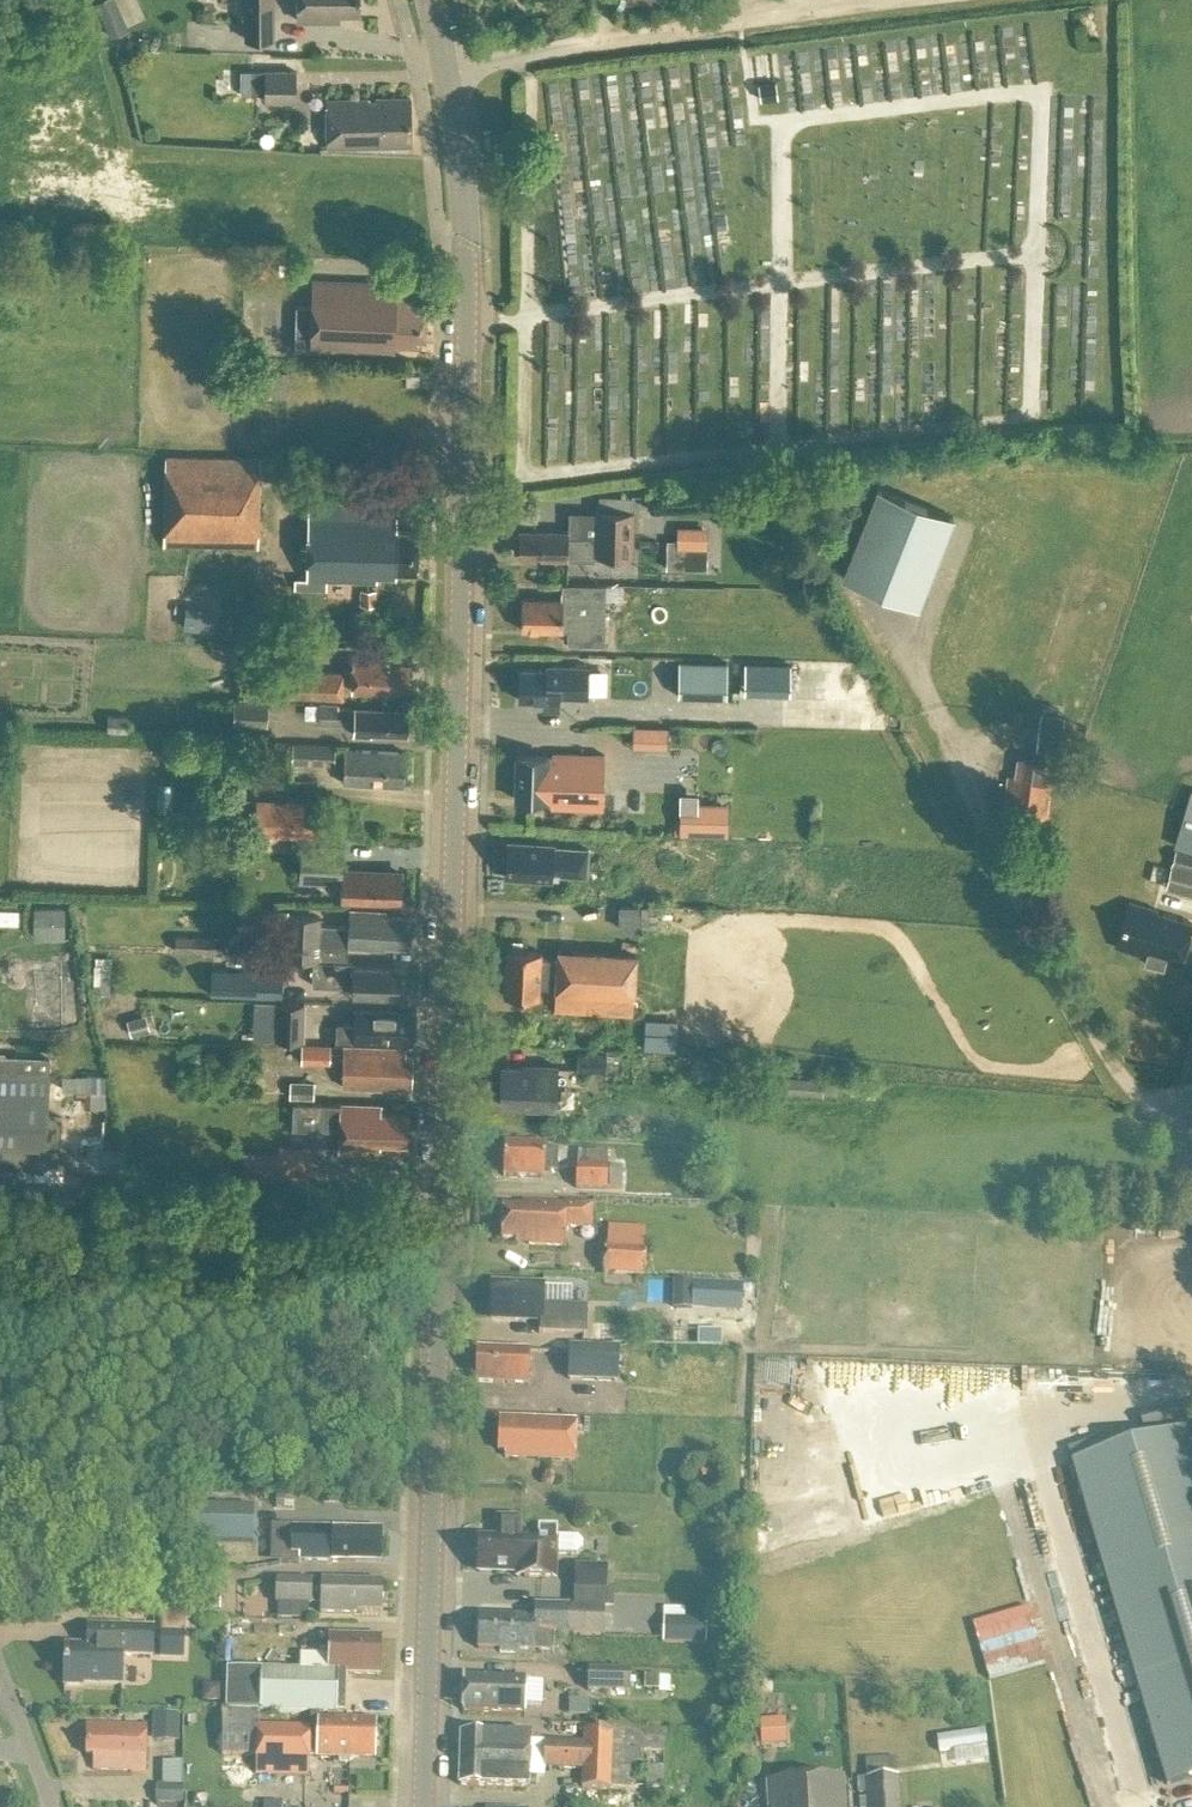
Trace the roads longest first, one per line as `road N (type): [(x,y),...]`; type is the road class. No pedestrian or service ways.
road 1 (tertiary): [(428,1806),(466,320),(458,147),(444,66)]
road 2 (track): [(601,41),(931,0)]
road 3 (unclassified): [(444,66),(601,41)]
road 4 (residential): [(47,1806),(0,1681)]

